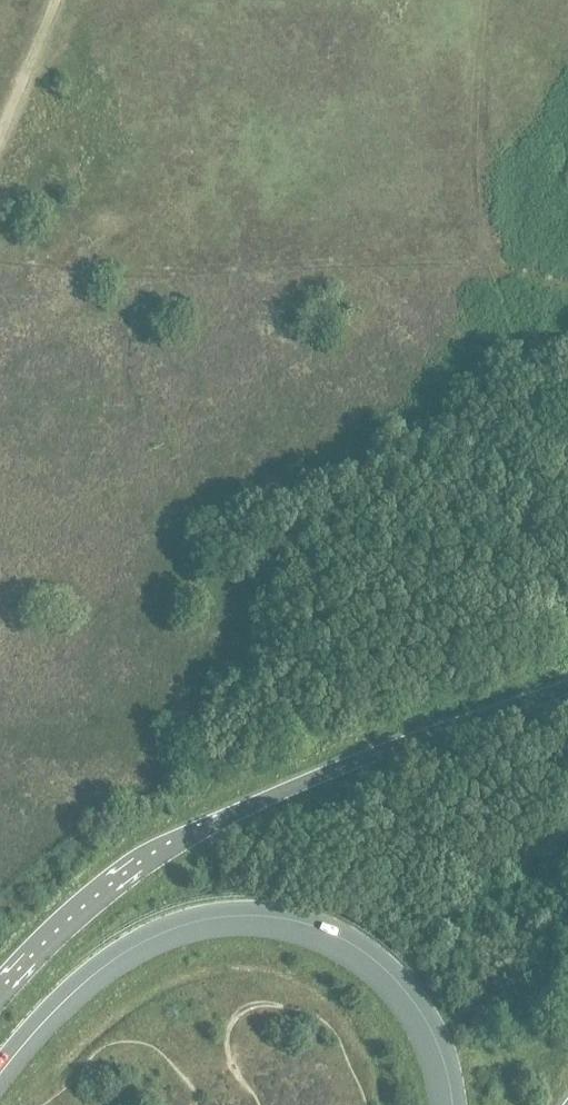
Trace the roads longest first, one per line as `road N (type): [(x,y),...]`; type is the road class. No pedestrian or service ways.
road 1 (primary): [(567,687),(379,753),(160,855),(58,929),(0,990)]
road 2 (primary): [(0,1063),(57,998),(122,944),(204,911),(280,910),(335,925),(417,992),(439,1030),(460,1104)]

